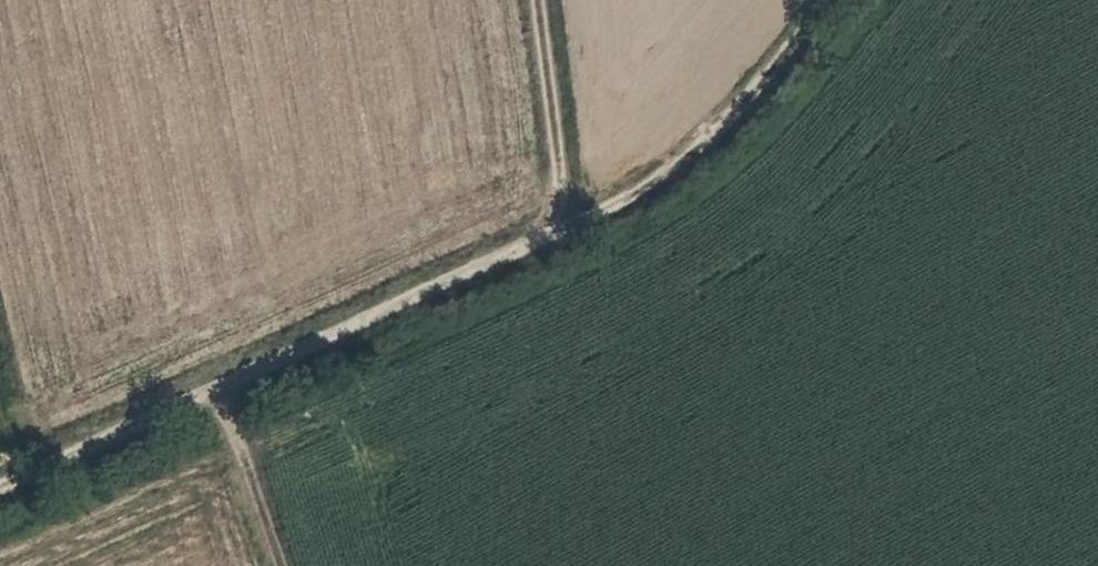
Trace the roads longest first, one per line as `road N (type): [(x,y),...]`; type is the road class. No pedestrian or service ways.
road 1 (track): [(554,235),(219,391),(0,478)]
road 2 (track): [(820,0),(755,79),(665,162),(554,235)]
road 3 (track): [(535,0),(558,185),(554,235)]
road 4 (track): [(273,565),(219,391)]

